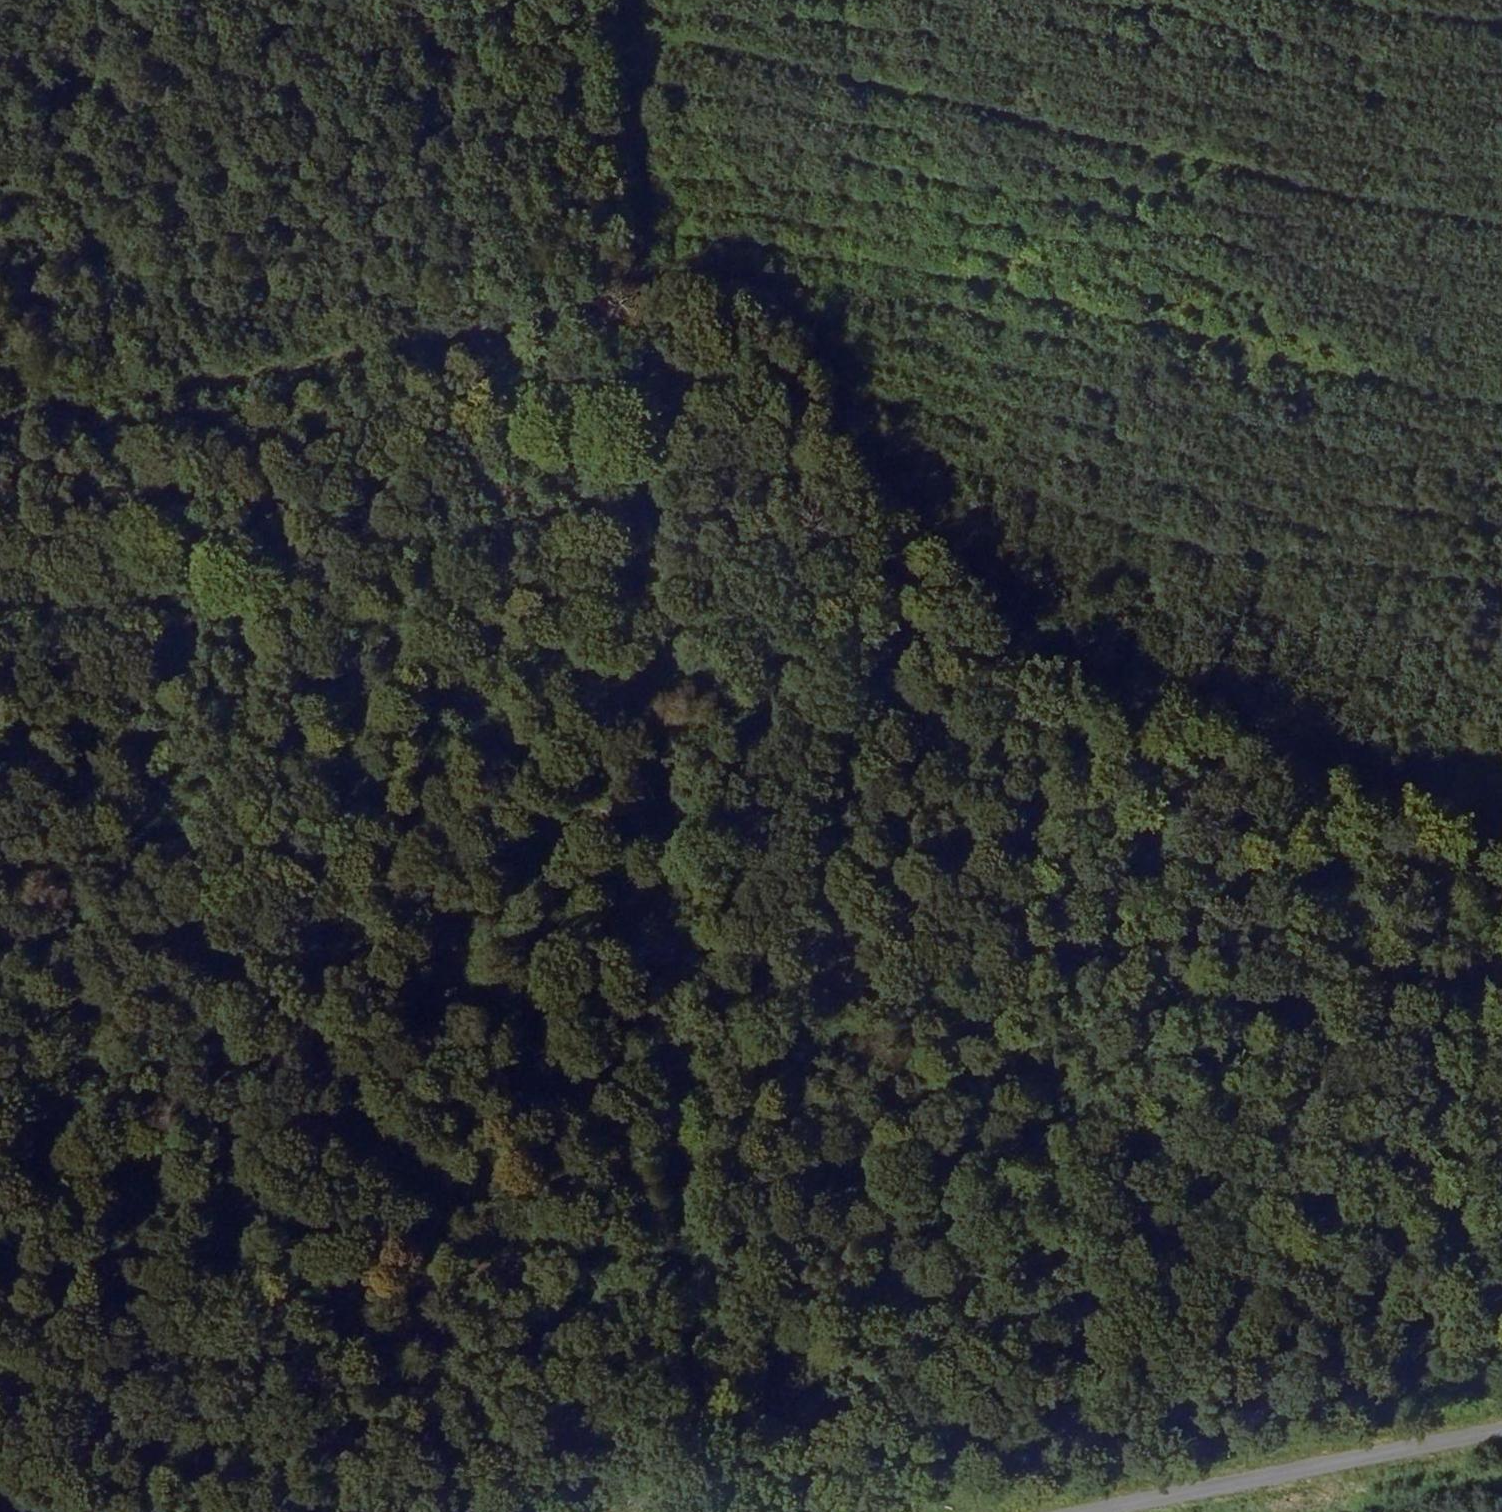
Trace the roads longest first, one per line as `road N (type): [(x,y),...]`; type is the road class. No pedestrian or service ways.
road 1 (unclassified): [(1501,1433),(1093,1511)]

